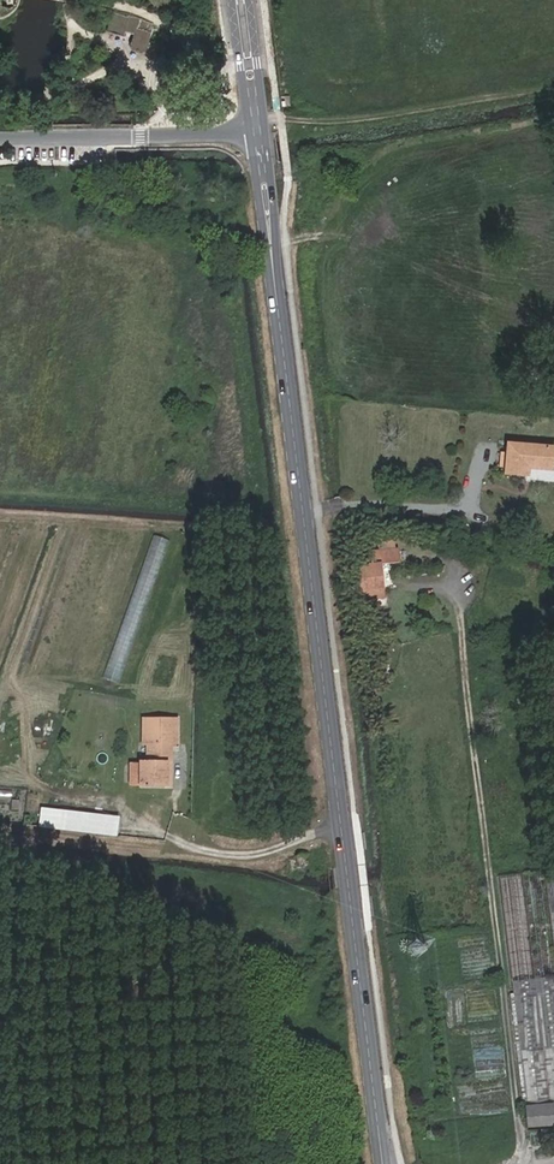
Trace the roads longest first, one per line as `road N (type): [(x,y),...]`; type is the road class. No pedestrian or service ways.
road 1 (secondary): [(261,134),(384,1163)]
road 2 (track): [(342,826),(254,855),(0,829)]
road 3 (unclassified): [(261,134),(0,137)]
road 4 (secondary): [(242,0),(261,134)]

